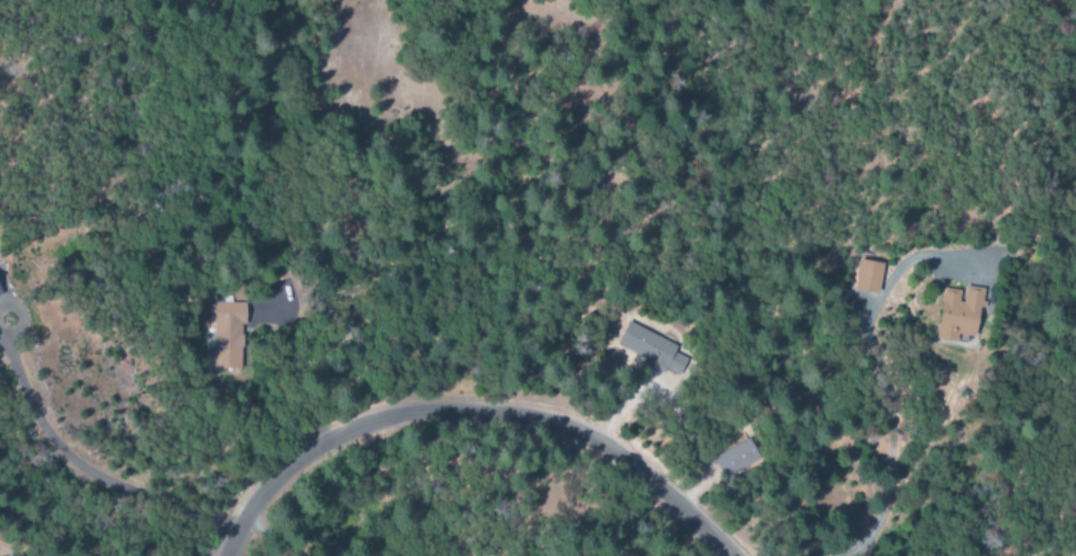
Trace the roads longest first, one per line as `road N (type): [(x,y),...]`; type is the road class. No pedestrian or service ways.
road 1 (residential): [(734,555),(602,444),(537,419),(446,410),(380,419),(307,453),(266,483),(222,555)]

